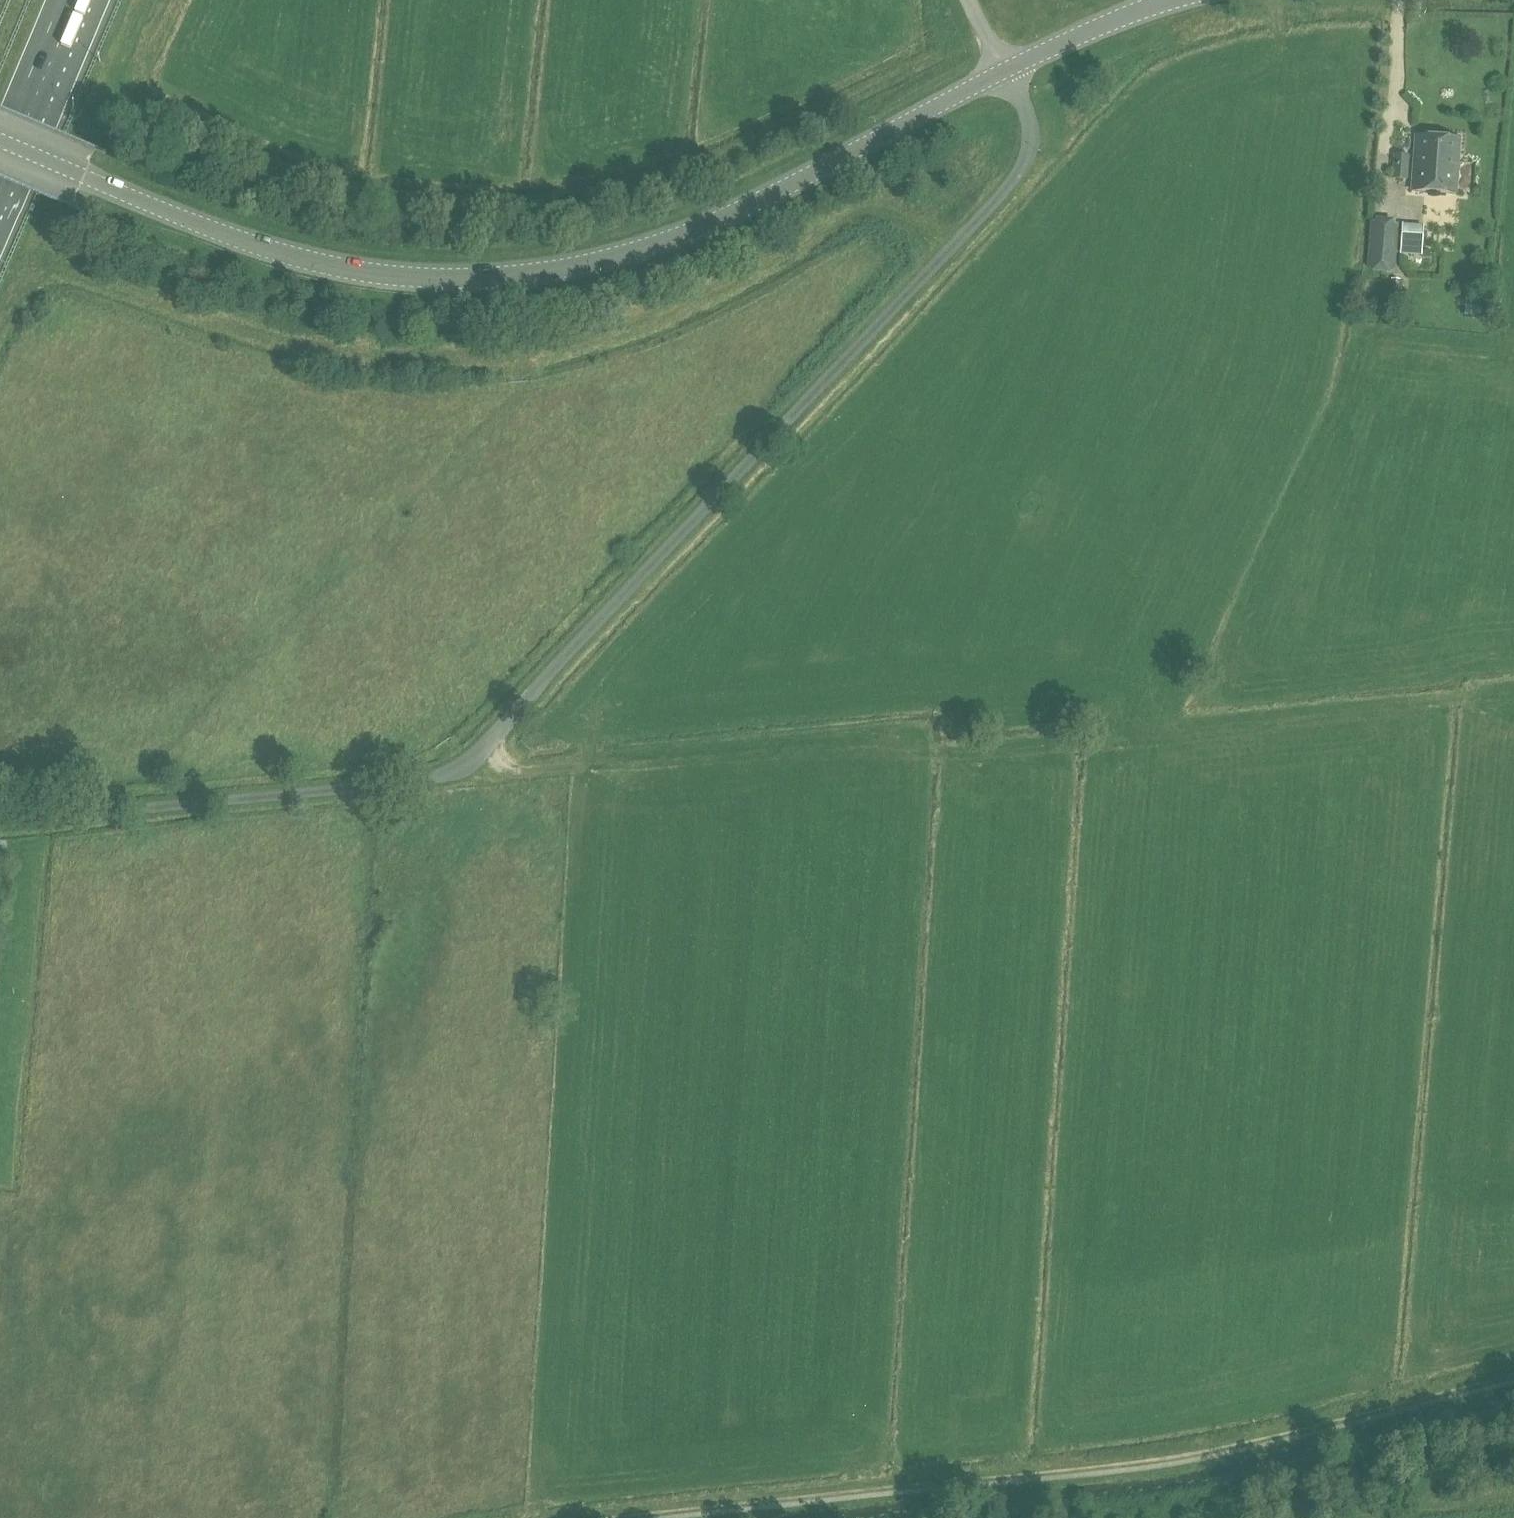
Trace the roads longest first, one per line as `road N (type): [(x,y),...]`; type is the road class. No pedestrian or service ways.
road 1 (tertiary): [(1172,0),(1007,70),(730,214),(555,270),(407,277),(296,257),(0,140)]
road 2 (track): [(588,1517),(1187,1452),(1513,1373)]
road 3 (motorway): [(0,160),(51,46)]

